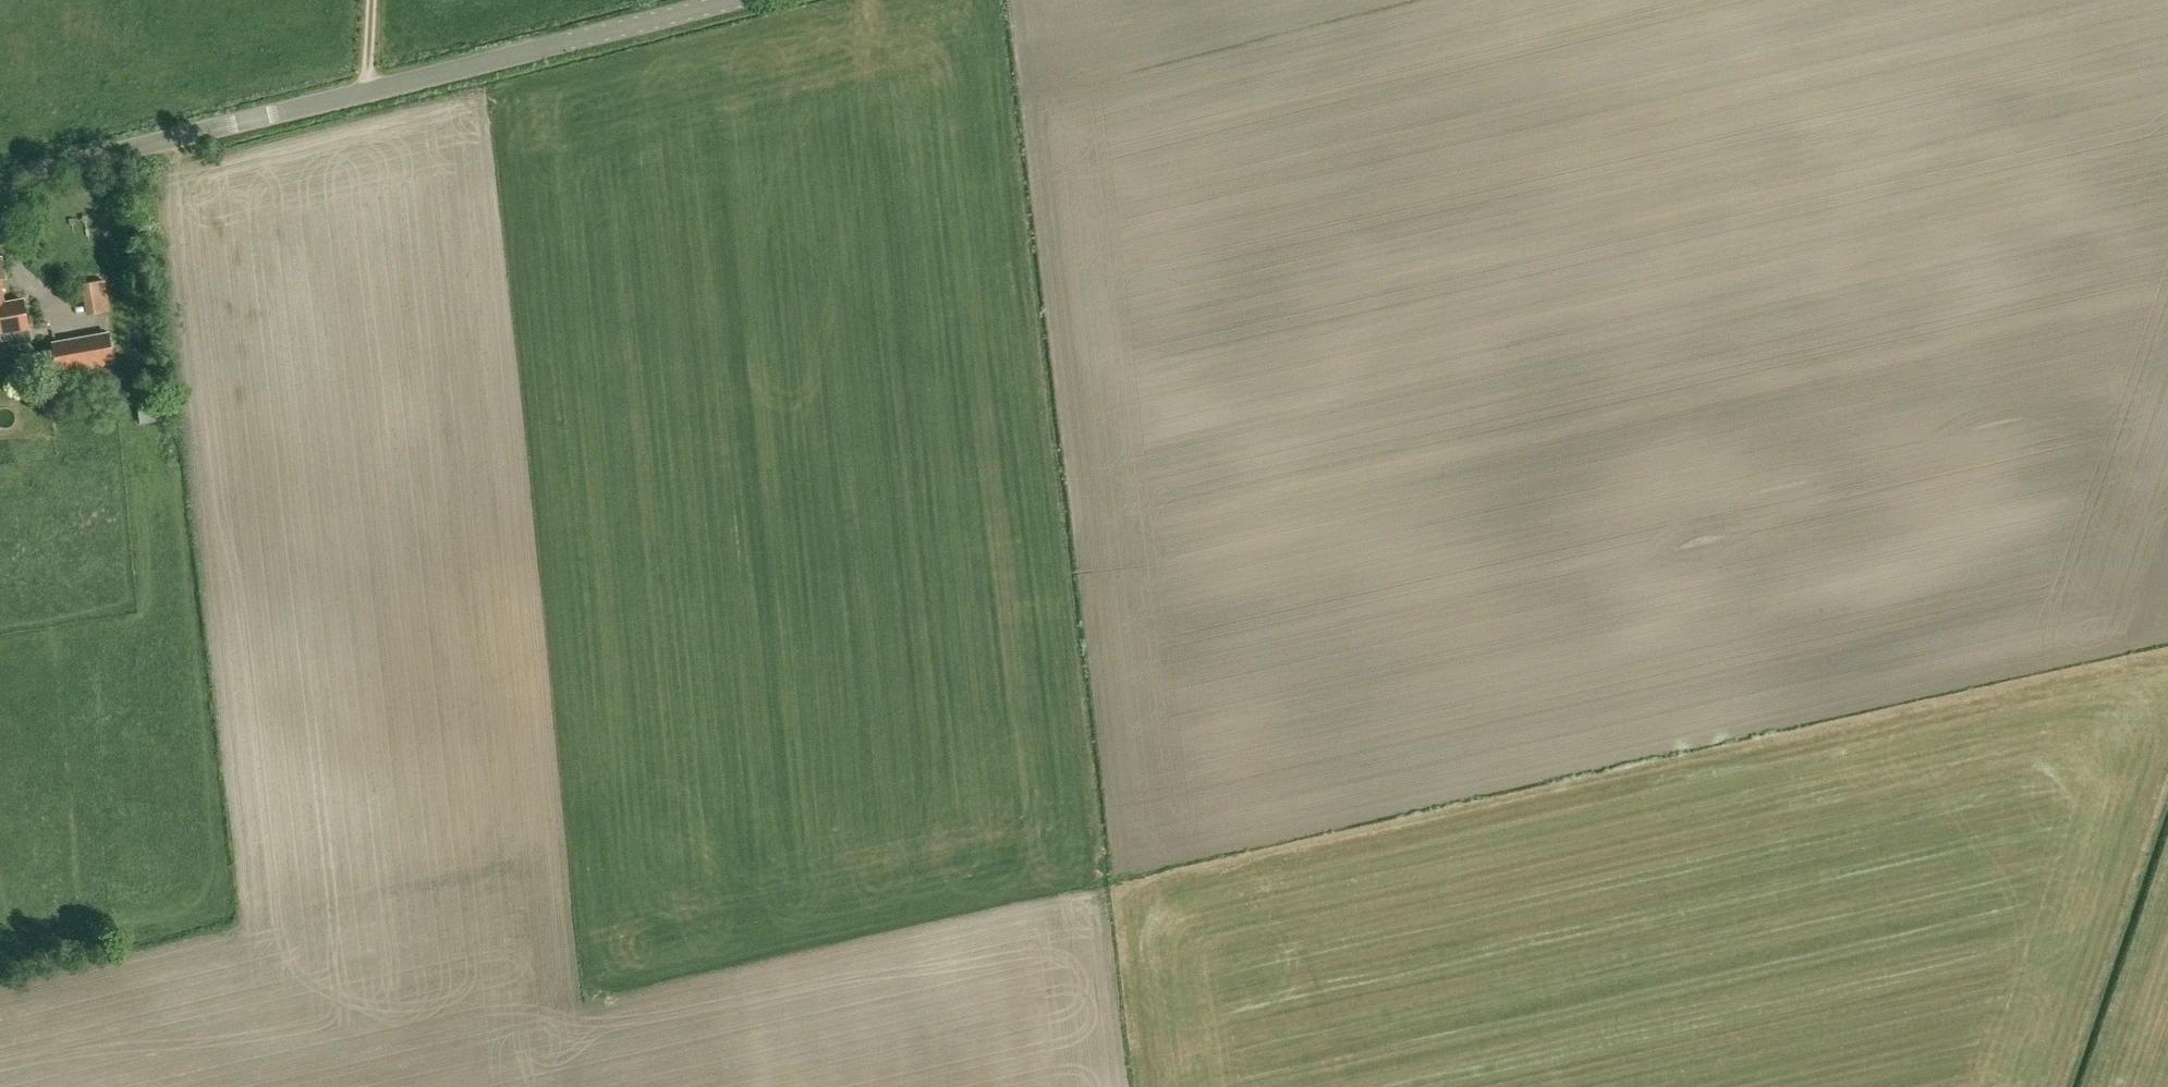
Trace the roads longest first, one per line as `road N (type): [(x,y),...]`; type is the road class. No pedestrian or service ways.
road 1 (unclassified): [(0,186),(764,0)]
road 2 (track): [(2167,851),(2086,1086)]

